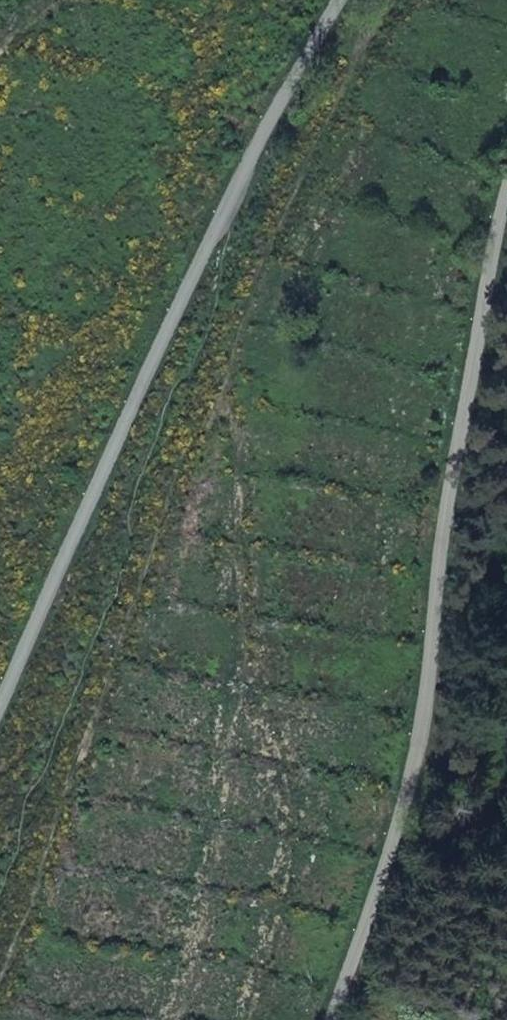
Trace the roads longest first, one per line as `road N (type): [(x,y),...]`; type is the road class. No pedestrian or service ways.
road 1 (unclassified): [(506,198),(449,495),(425,712),(397,835),(333,1019)]
road 2 (unclassified): [(342,0),(237,187),(0,704)]

